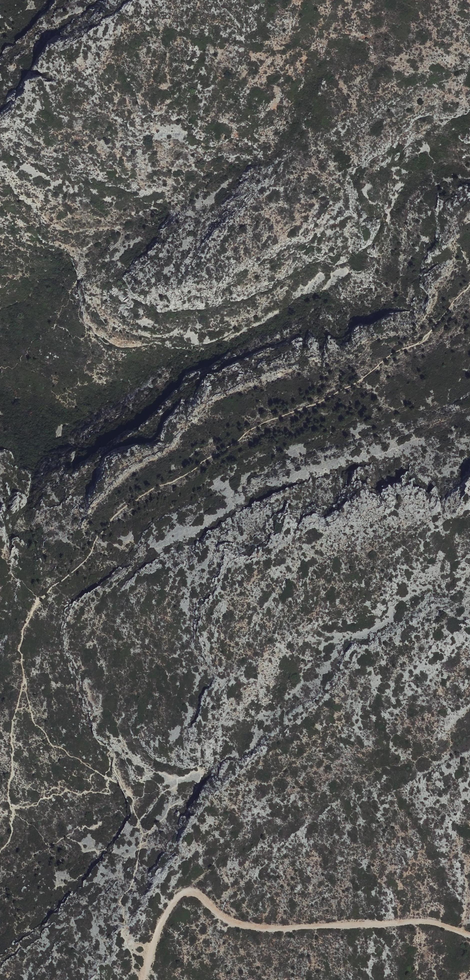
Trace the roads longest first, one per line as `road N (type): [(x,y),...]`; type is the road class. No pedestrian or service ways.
road 1 (track): [(143,979),(165,916),(189,894),(264,930),(414,922),(469,935)]

